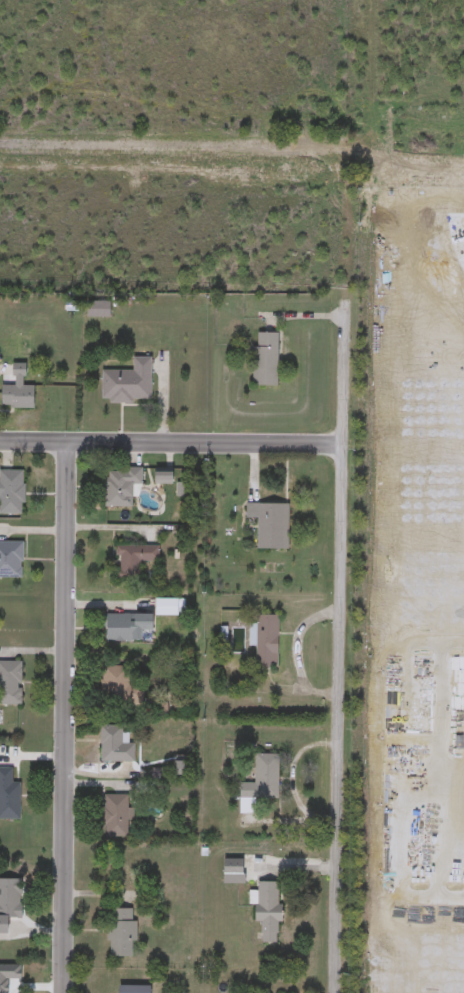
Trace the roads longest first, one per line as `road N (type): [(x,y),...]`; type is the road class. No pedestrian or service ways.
road 1 (residential): [(348,143),(335,992)]
road 2 (residential): [(68,446),(63,992)]
road 3 (residential): [(0,148),(348,143)]
road 4 (residential): [(344,448),(0,444)]
road 5 (residential): [(460,180),(462,0)]
road 6 (residential): [(348,143),(378,149),(430,180),(463,180)]

